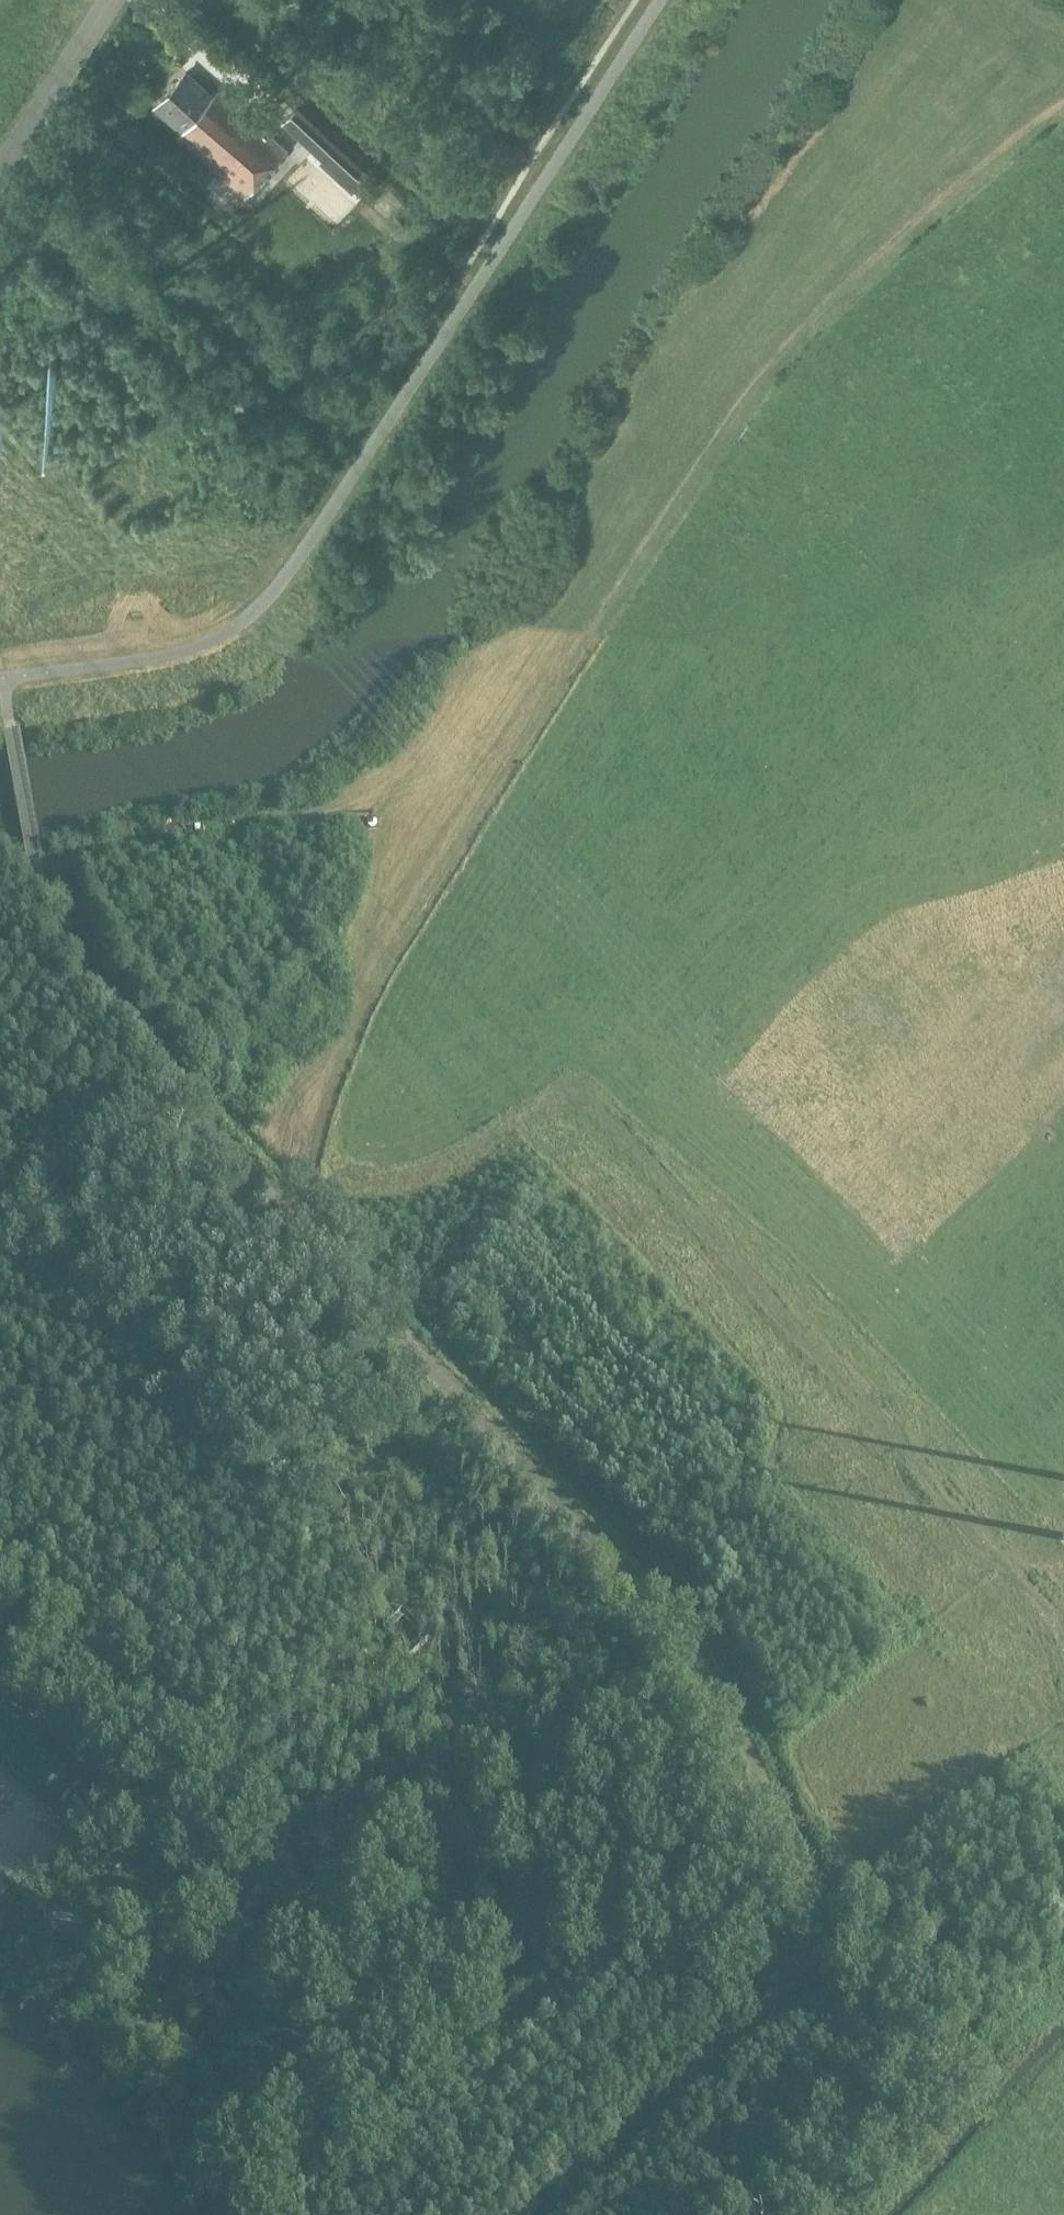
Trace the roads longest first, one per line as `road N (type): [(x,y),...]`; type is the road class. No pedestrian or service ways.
road 1 (track): [(277,1202),(309,1189),(406,1177),(462,1156),(548,1101),(579,1095),(1047,1602),(1063,1631)]
road 2 (track): [(0,1850),(176,2005),(195,2058),(218,2214)]
road 3 (tertiary): [(0,179),(116,0)]

